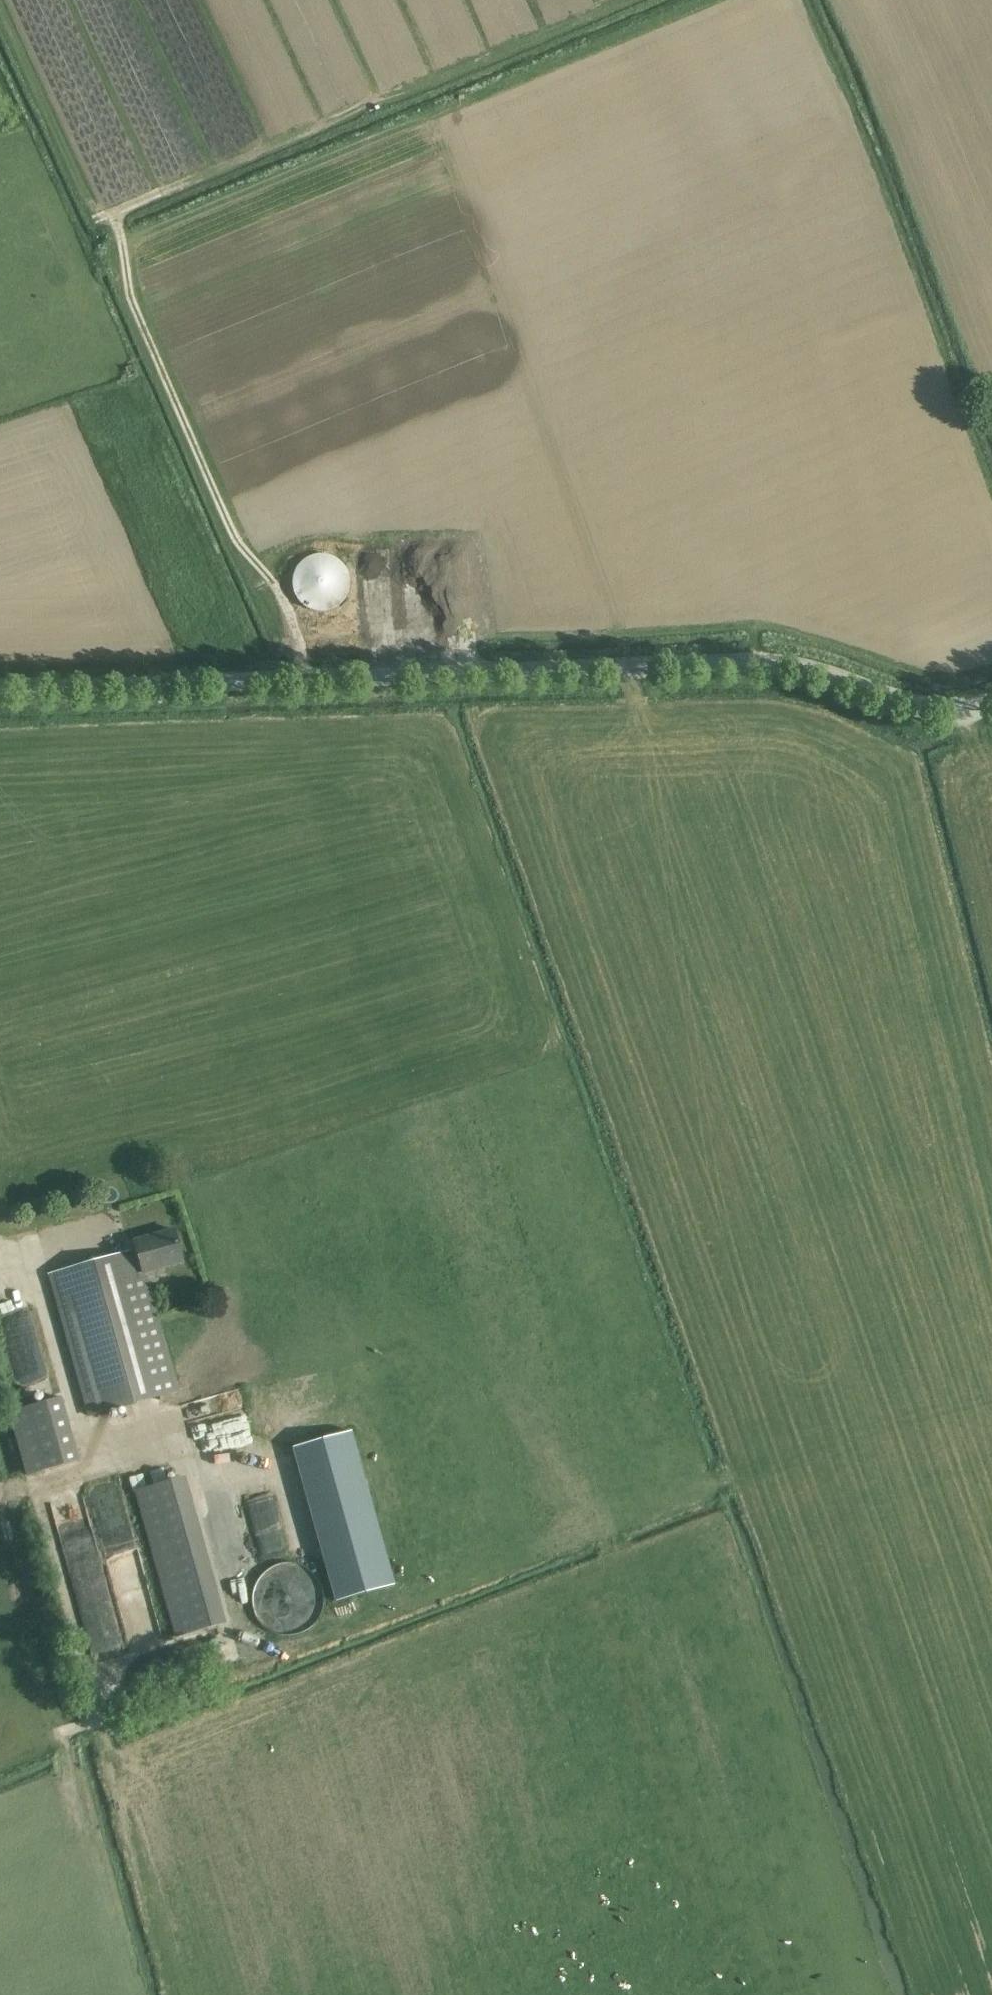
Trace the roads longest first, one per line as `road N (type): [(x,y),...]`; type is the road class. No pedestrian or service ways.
road 1 (unclassified): [(0,688),(727,663),(820,673),(916,708),(991,702)]

